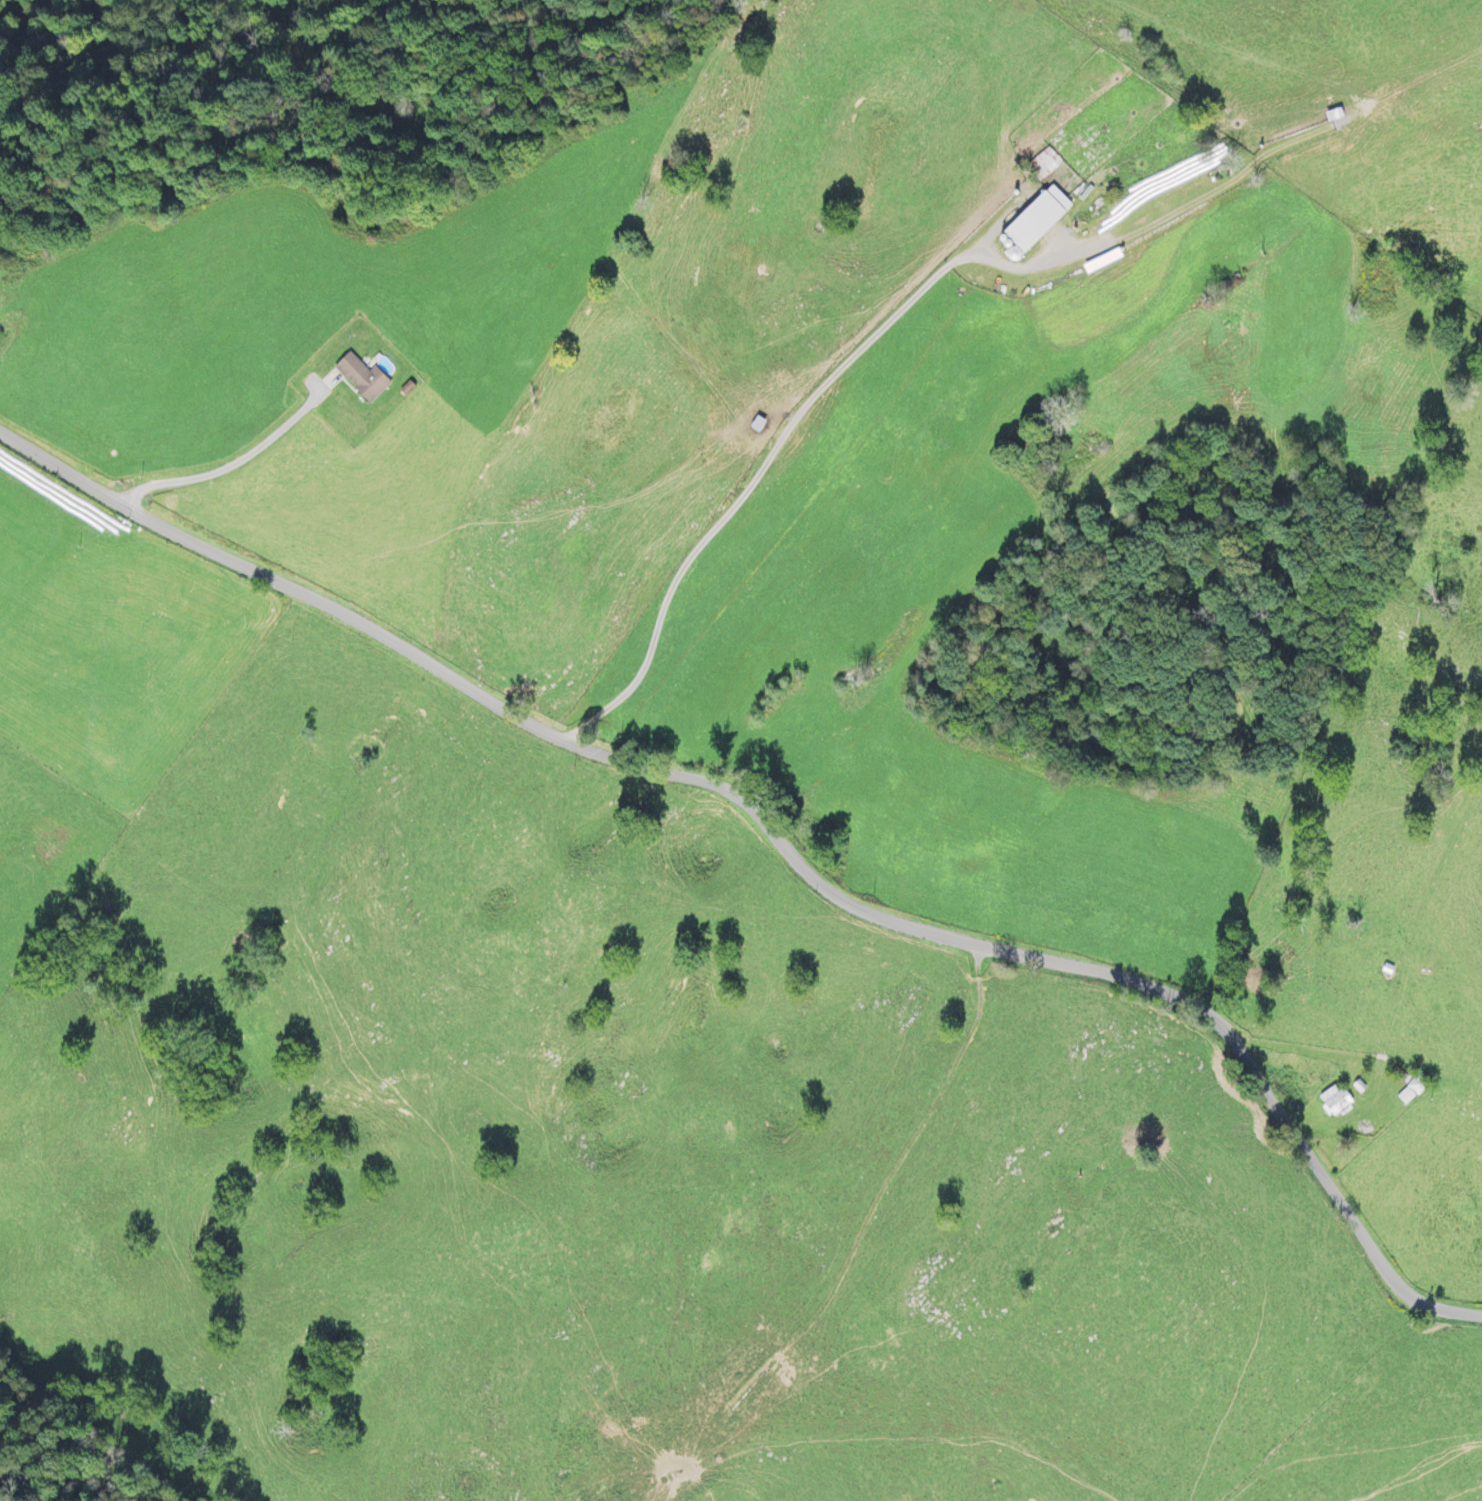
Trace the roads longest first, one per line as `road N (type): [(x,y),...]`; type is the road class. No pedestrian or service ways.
road 1 (residential): [(1481,1315),(1407,1298),(1223,1028),(1199,1006),(1122,978),(858,912),(826,895),(724,784),(598,759),(176,533),(0,429)]

